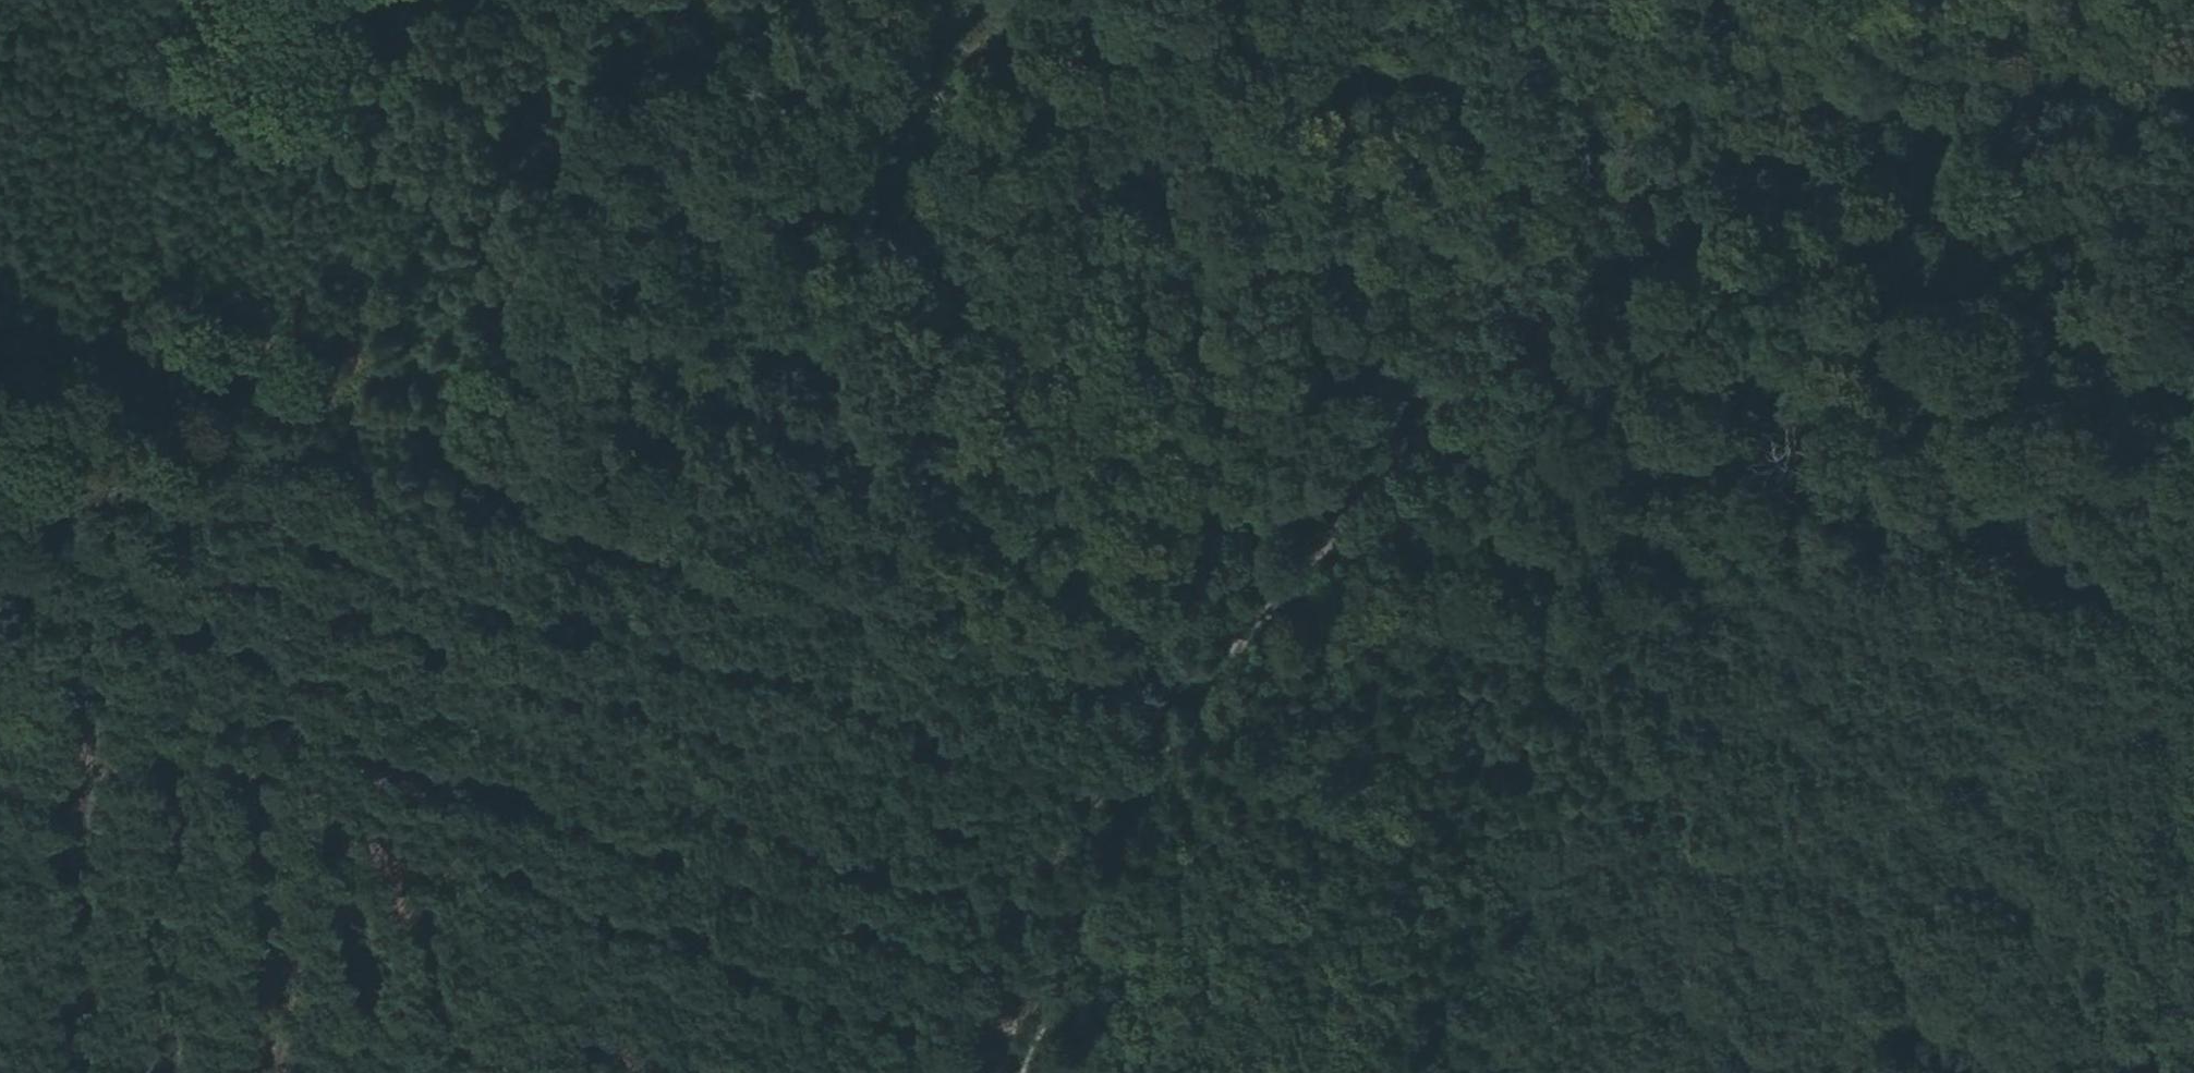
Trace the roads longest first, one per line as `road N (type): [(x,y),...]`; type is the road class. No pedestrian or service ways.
road 1 (track): [(1024,1072),(1171,732),(1315,552),(1420,434),(1504,357),(1593,288),(1676,242),(2039,103),(2193,70)]

